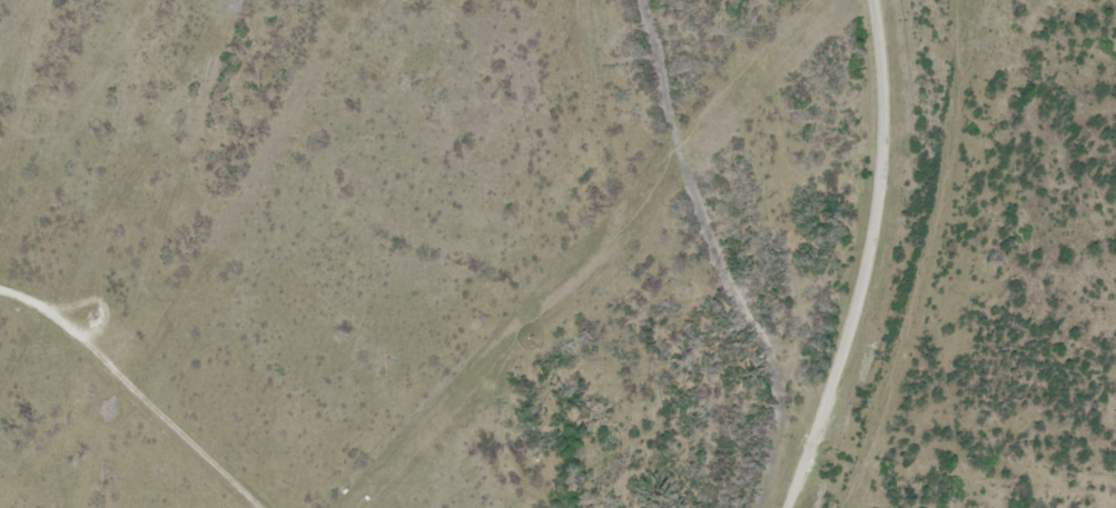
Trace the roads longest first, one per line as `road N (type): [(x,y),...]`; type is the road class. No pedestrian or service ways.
road 1 (residential): [(787,507),(888,188),(870,0)]
road 2 (track): [(0,306),(62,323),(241,507)]

